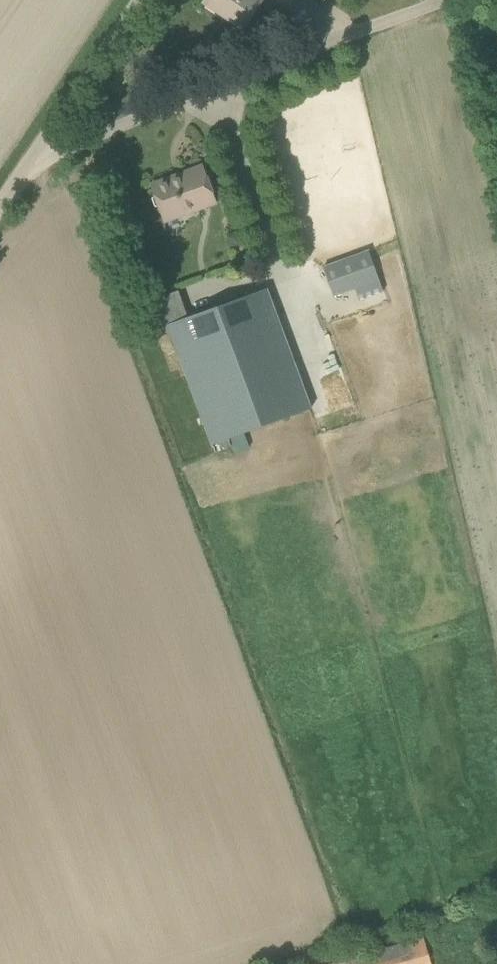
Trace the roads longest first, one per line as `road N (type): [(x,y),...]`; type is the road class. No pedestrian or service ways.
road 1 (unclassified): [(42,157),(448,0)]
road 2 (unclassified): [(42,157),(149,0)]

